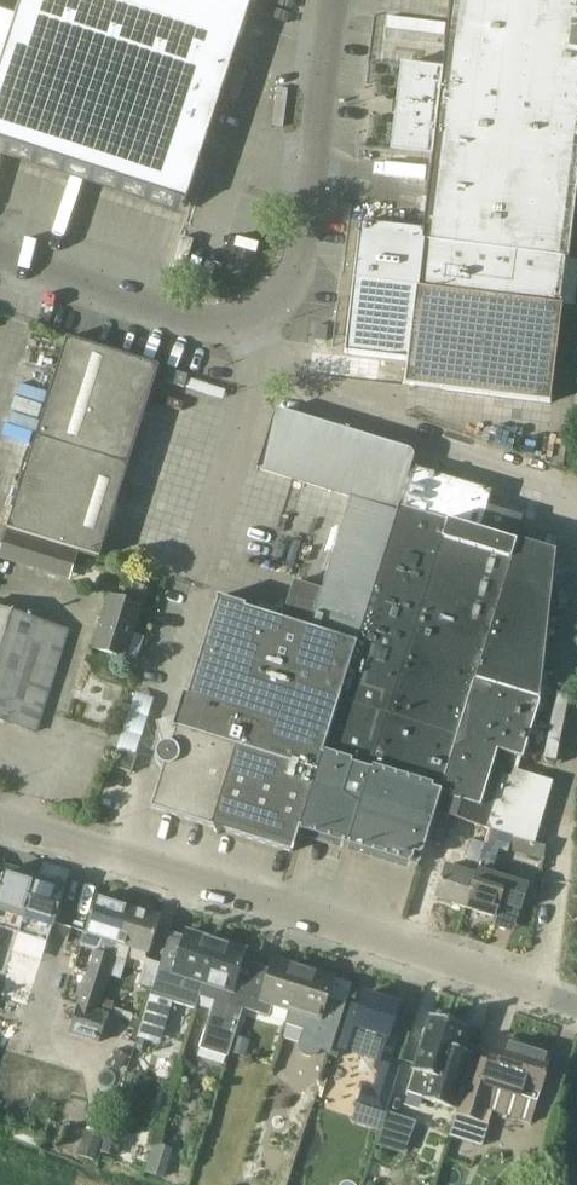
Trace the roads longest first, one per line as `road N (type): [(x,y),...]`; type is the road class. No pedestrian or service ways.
road 1 (unclassified): [(541,993),(0,820)]
road 2 (unclassified): [(249,316),(286,372),(327,401),(544,476),(576,497)]
road 3 (unclassified): [(249,316),(294,273),(306,239),(331,0)]
road 4 (unclassified): [(576,733),(541,993)]
road 5 (unclassified): [(0,258),(195,320),(249,316)]

